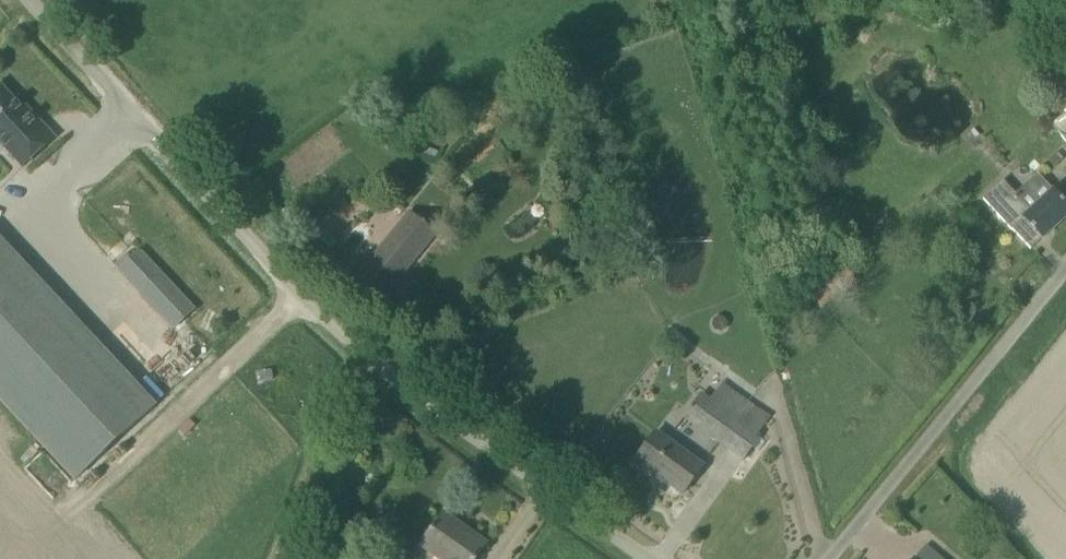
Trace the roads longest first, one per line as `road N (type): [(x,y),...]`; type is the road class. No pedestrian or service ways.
road 1 (unclassified): [(679,558),(340,314),(242,222),(39,0)]
road 2 (unclassified): [(814,558),(1065,255)]

